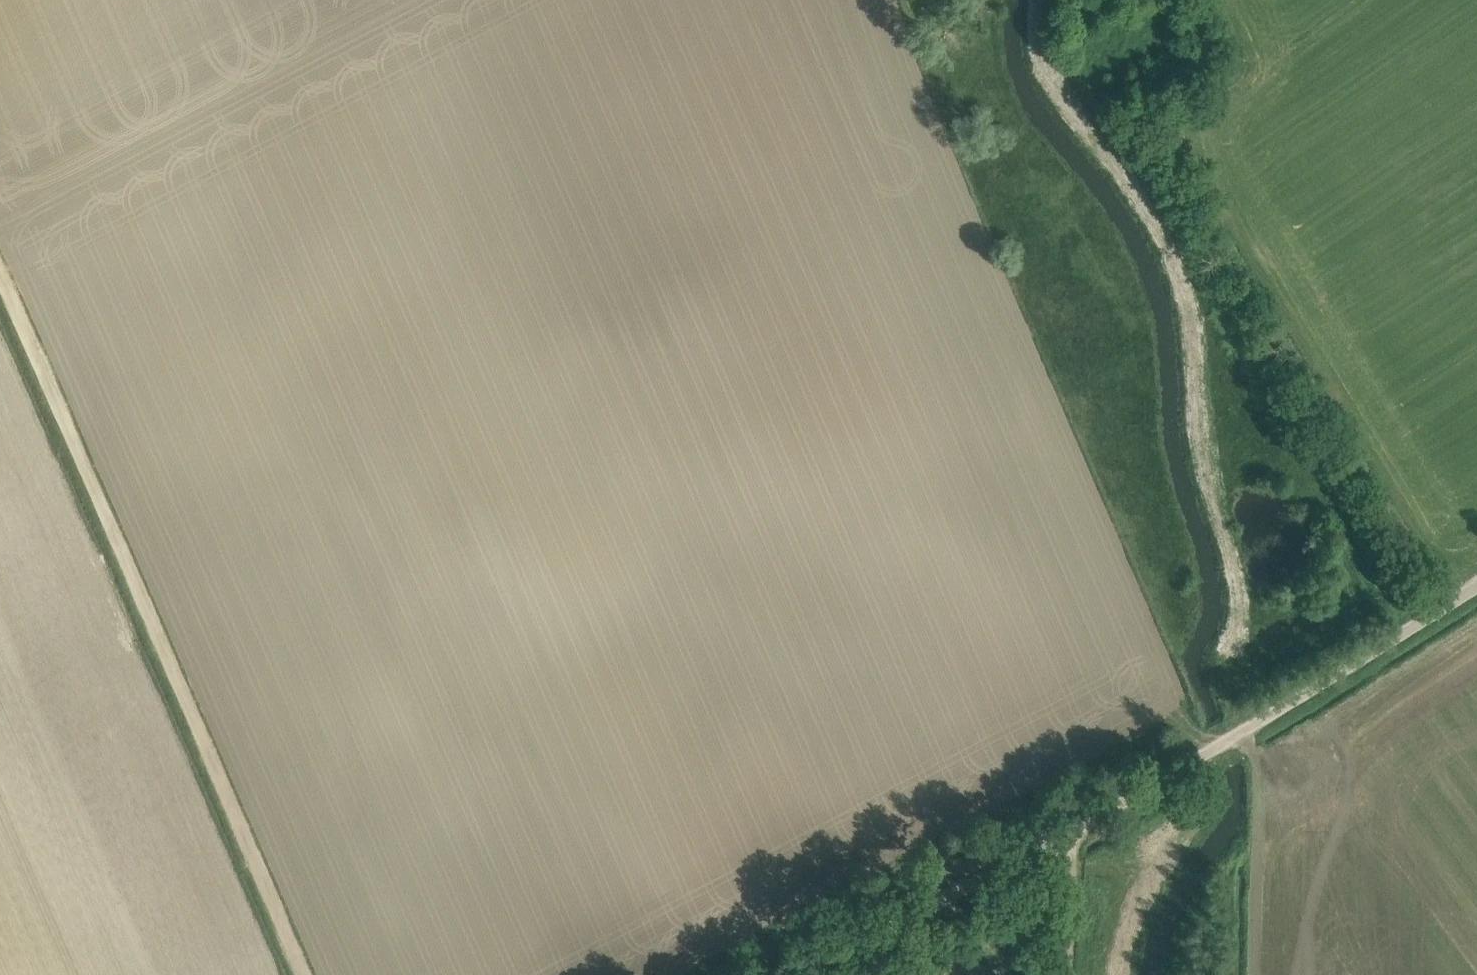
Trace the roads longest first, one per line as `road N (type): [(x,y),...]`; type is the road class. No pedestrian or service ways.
road 1 (unclassified): [(799,974),(1156,784),(1476,582)]
road 2 (track): [(0,272),(303,974)]
road 3 (track): [(1063,974),(1073,880),(1064,834)]

